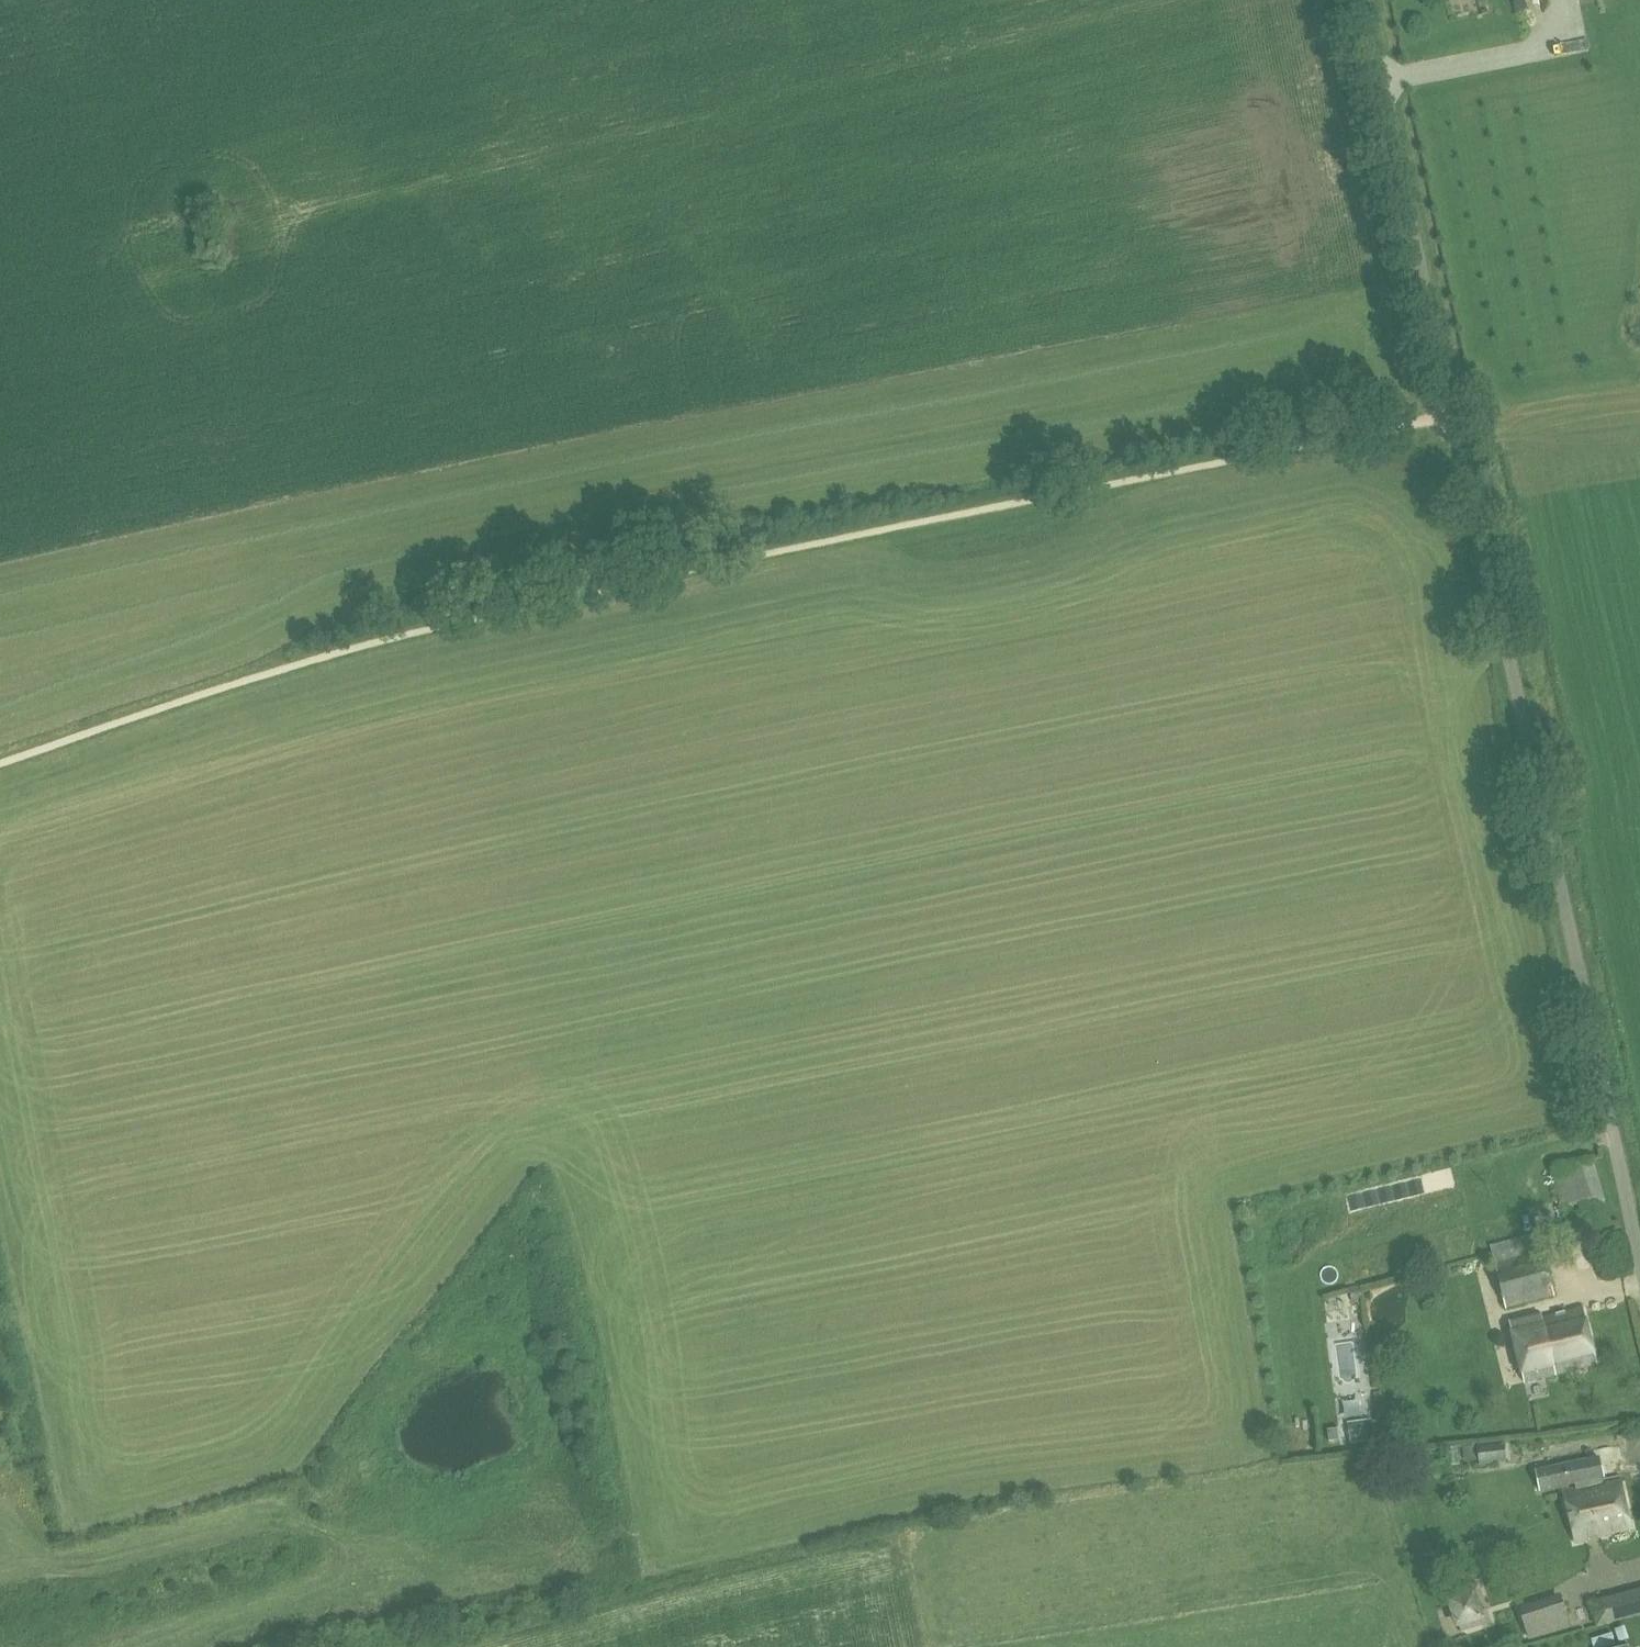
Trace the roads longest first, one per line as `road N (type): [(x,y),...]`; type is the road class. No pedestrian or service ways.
road 1 (unclassified): [(1639,1271),(1369,0)]

